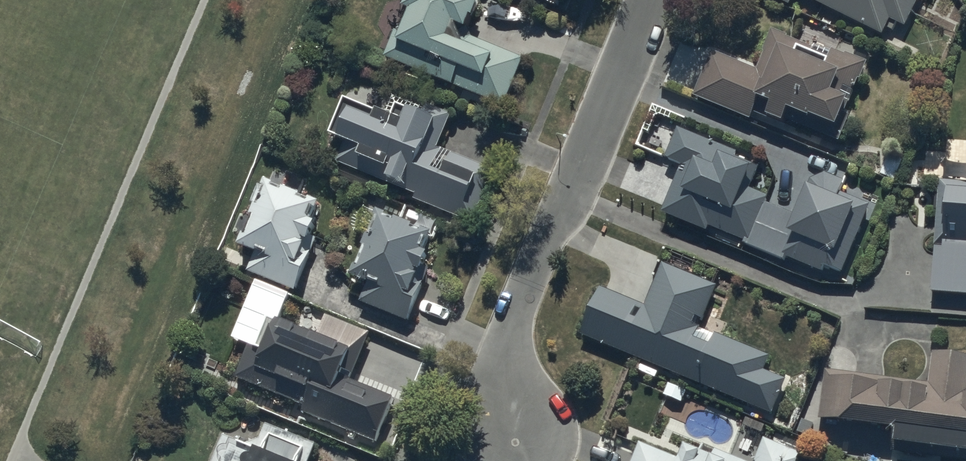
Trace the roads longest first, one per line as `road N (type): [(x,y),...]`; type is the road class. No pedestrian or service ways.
road 1 (residential): [(652,0),(516,310),(507,363),(514,434)]

